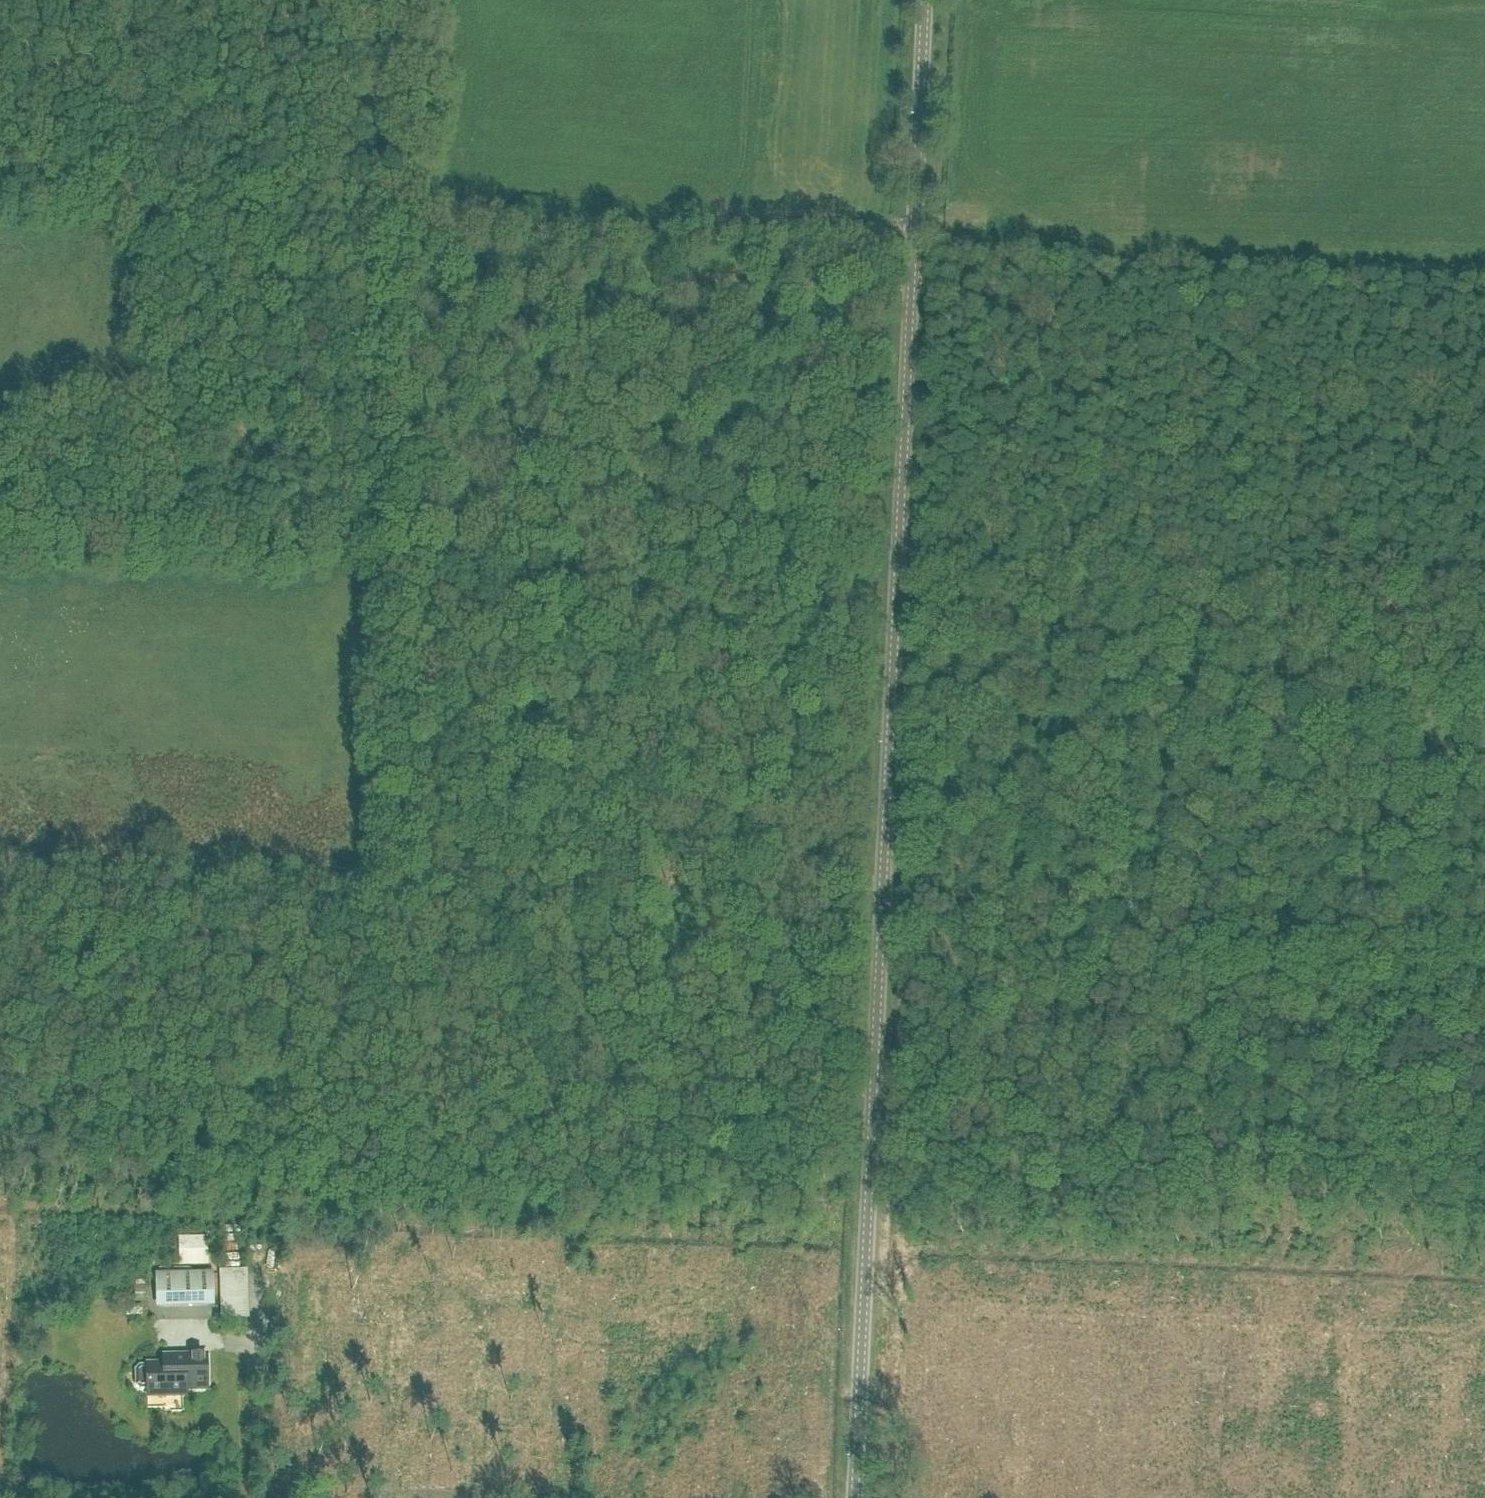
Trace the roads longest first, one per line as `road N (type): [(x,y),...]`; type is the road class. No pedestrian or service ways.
road 1 (unclassified): [(854,1497),(923,0)]
road 2 (track): [(257,1364),(250,1497)]

